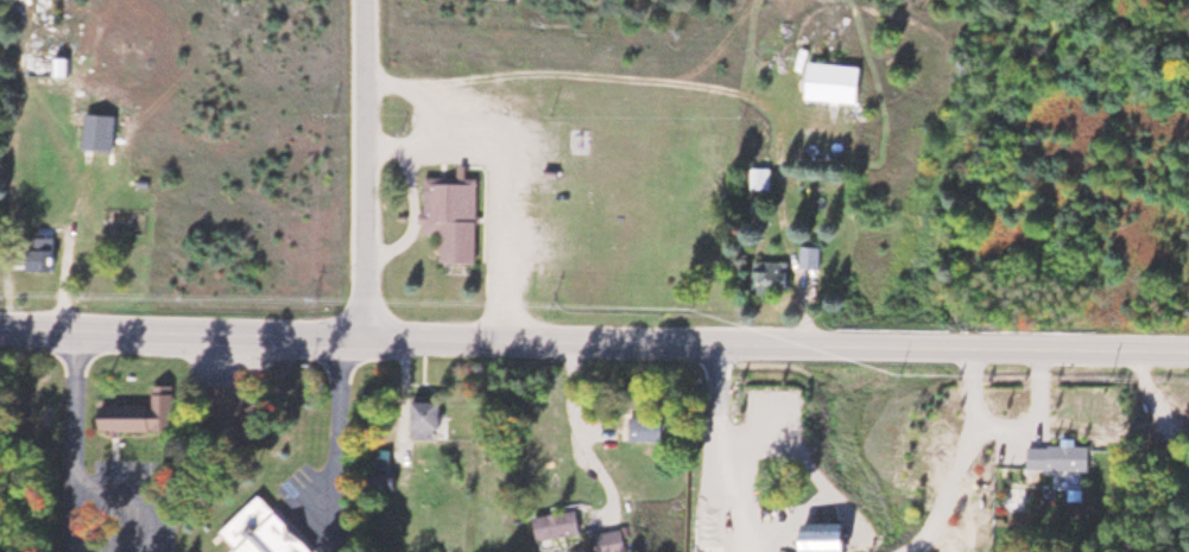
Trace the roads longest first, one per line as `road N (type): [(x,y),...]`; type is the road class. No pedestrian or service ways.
road 1 (tertiary): [(918,347),(374,340)]
road 2 (tertiary): [(374,340),(0,325)]
road 3 (residential): [(374,340),(371,0)]
road 4 (tertiary): [(1188,355),(918,347)]

